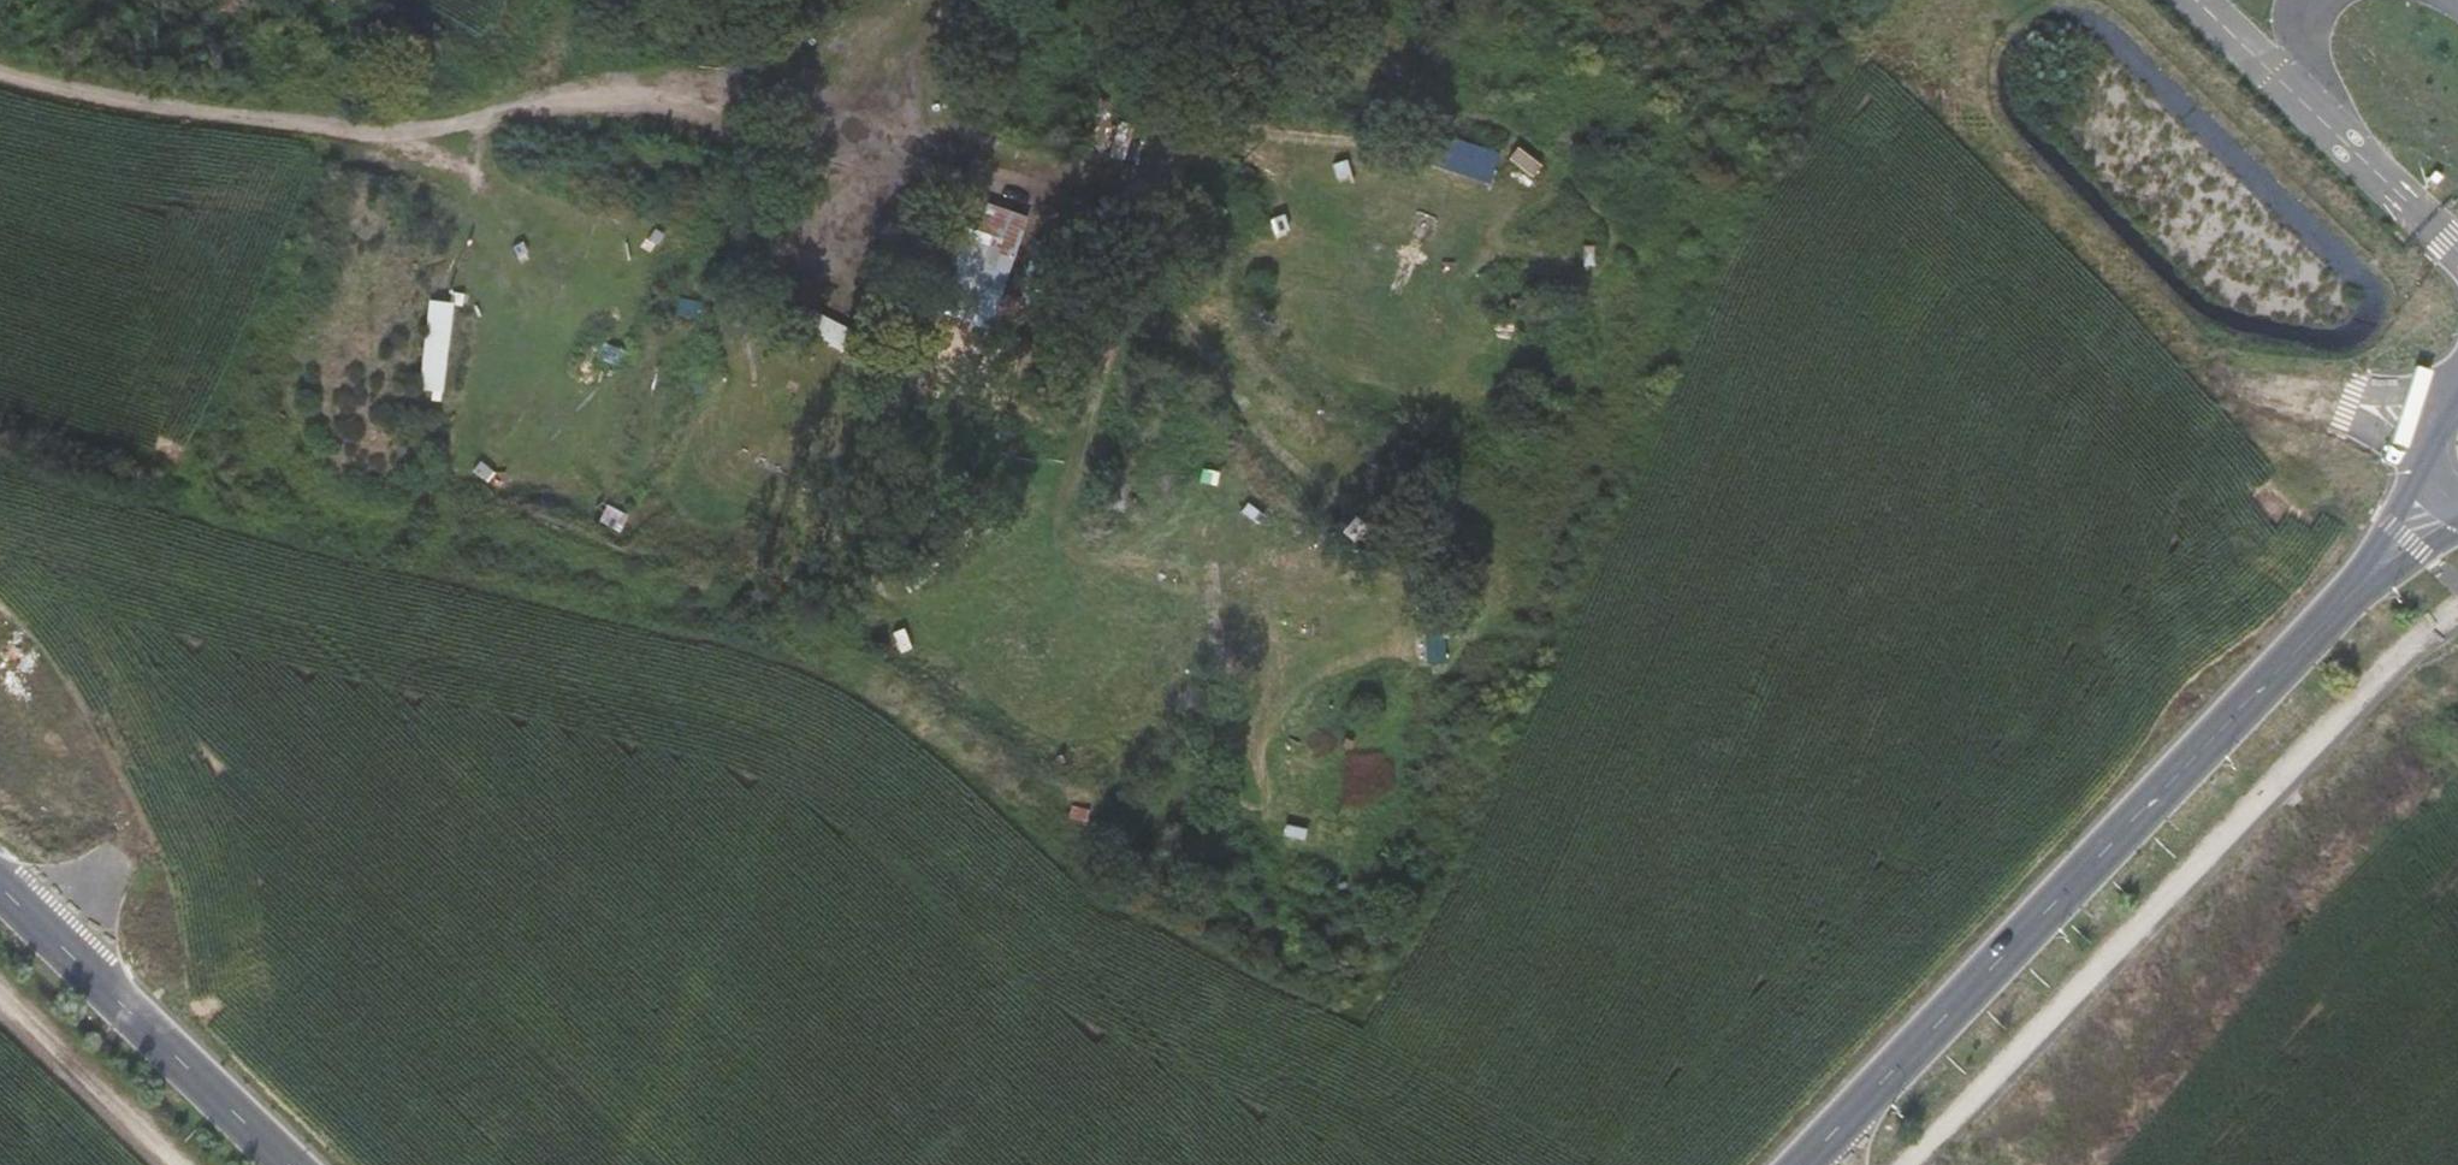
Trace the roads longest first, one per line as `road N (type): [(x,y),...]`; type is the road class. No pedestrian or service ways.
road 1 (track): [(0,69),(65,89),(385,133),(645,94),(797,111),(1006,183)]
road 2 (unclassified): [(2369,576),(1801,1164)]
road 3 (unclassified): [(290,1164),(0,887)]
road 4 (unclassified): [(2428,464),(2369,576)]

